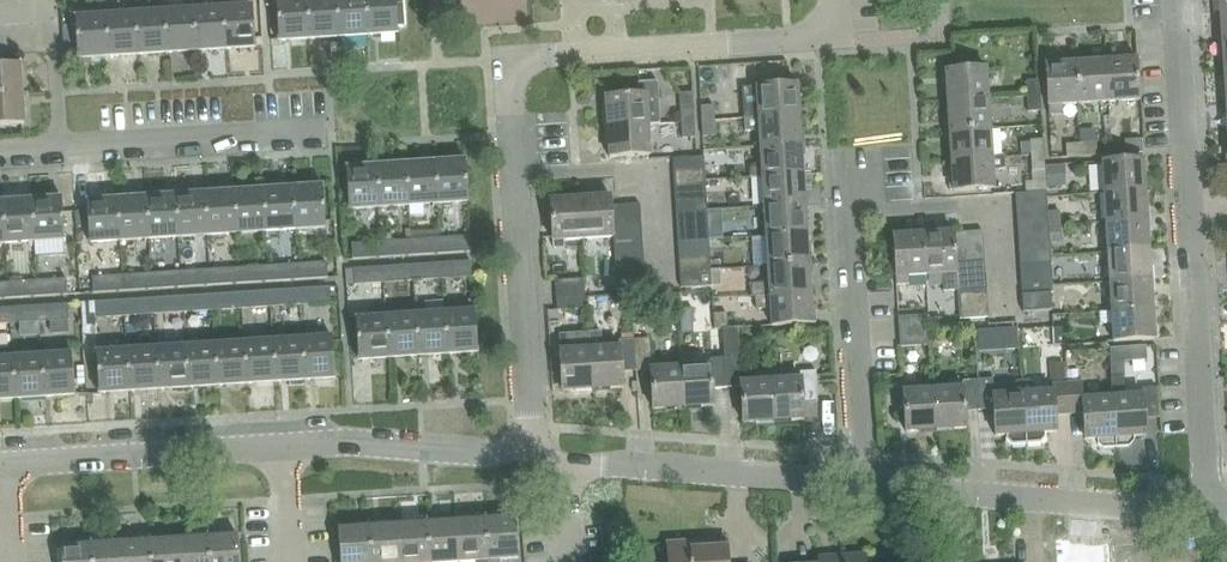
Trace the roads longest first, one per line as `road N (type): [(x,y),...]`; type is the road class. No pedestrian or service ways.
road 1 (residential): [(528,450),(516,63),(815,40),(836,26),(835,0)]
road 2 (residential): [(528,450),(339,442),(0,464)]
road 3 (residential): [(1208,513),(1180,0)]
road 4 (residential): [(1208,513),(863,484)]
road 5 (residential): [(528,450),(568,465),(863,484)]
road 6 (residential): [(0,150),(322,130)]
road 7 (residential): [(863,484),(852,212),(860,175)]

